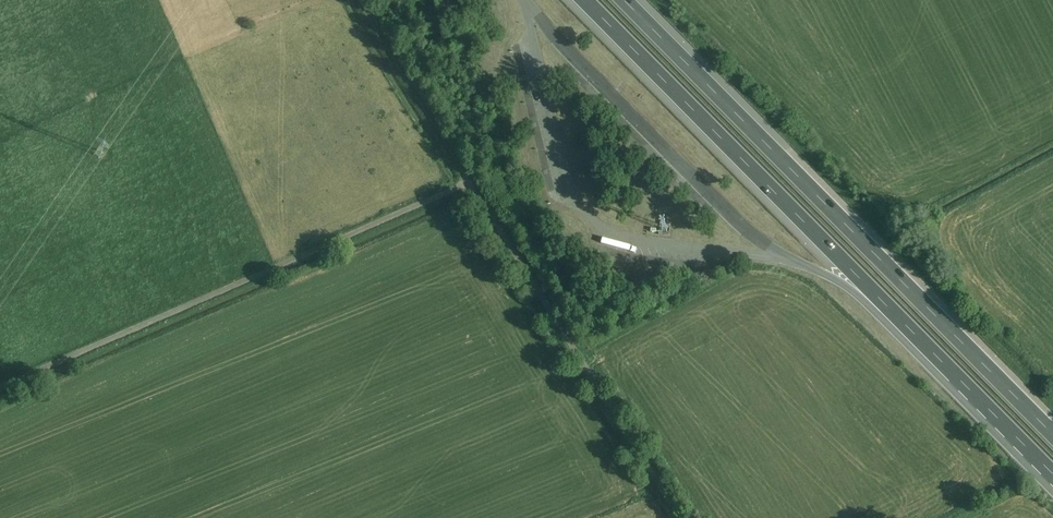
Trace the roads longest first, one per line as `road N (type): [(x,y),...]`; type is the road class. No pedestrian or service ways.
road 1 (unclassified): [(684,517),(471,182),(0,387)]
road 2 (motorway): [(1052,434),(628,0)]
road 3 (motorway): [(583,0),(904,325)]
road 4 (track): [(359,0),(471,182)]
road 5 (motorway): [(904,325),(1052,476)]
road 6 (motorway): [(788,259),(904,325)]

